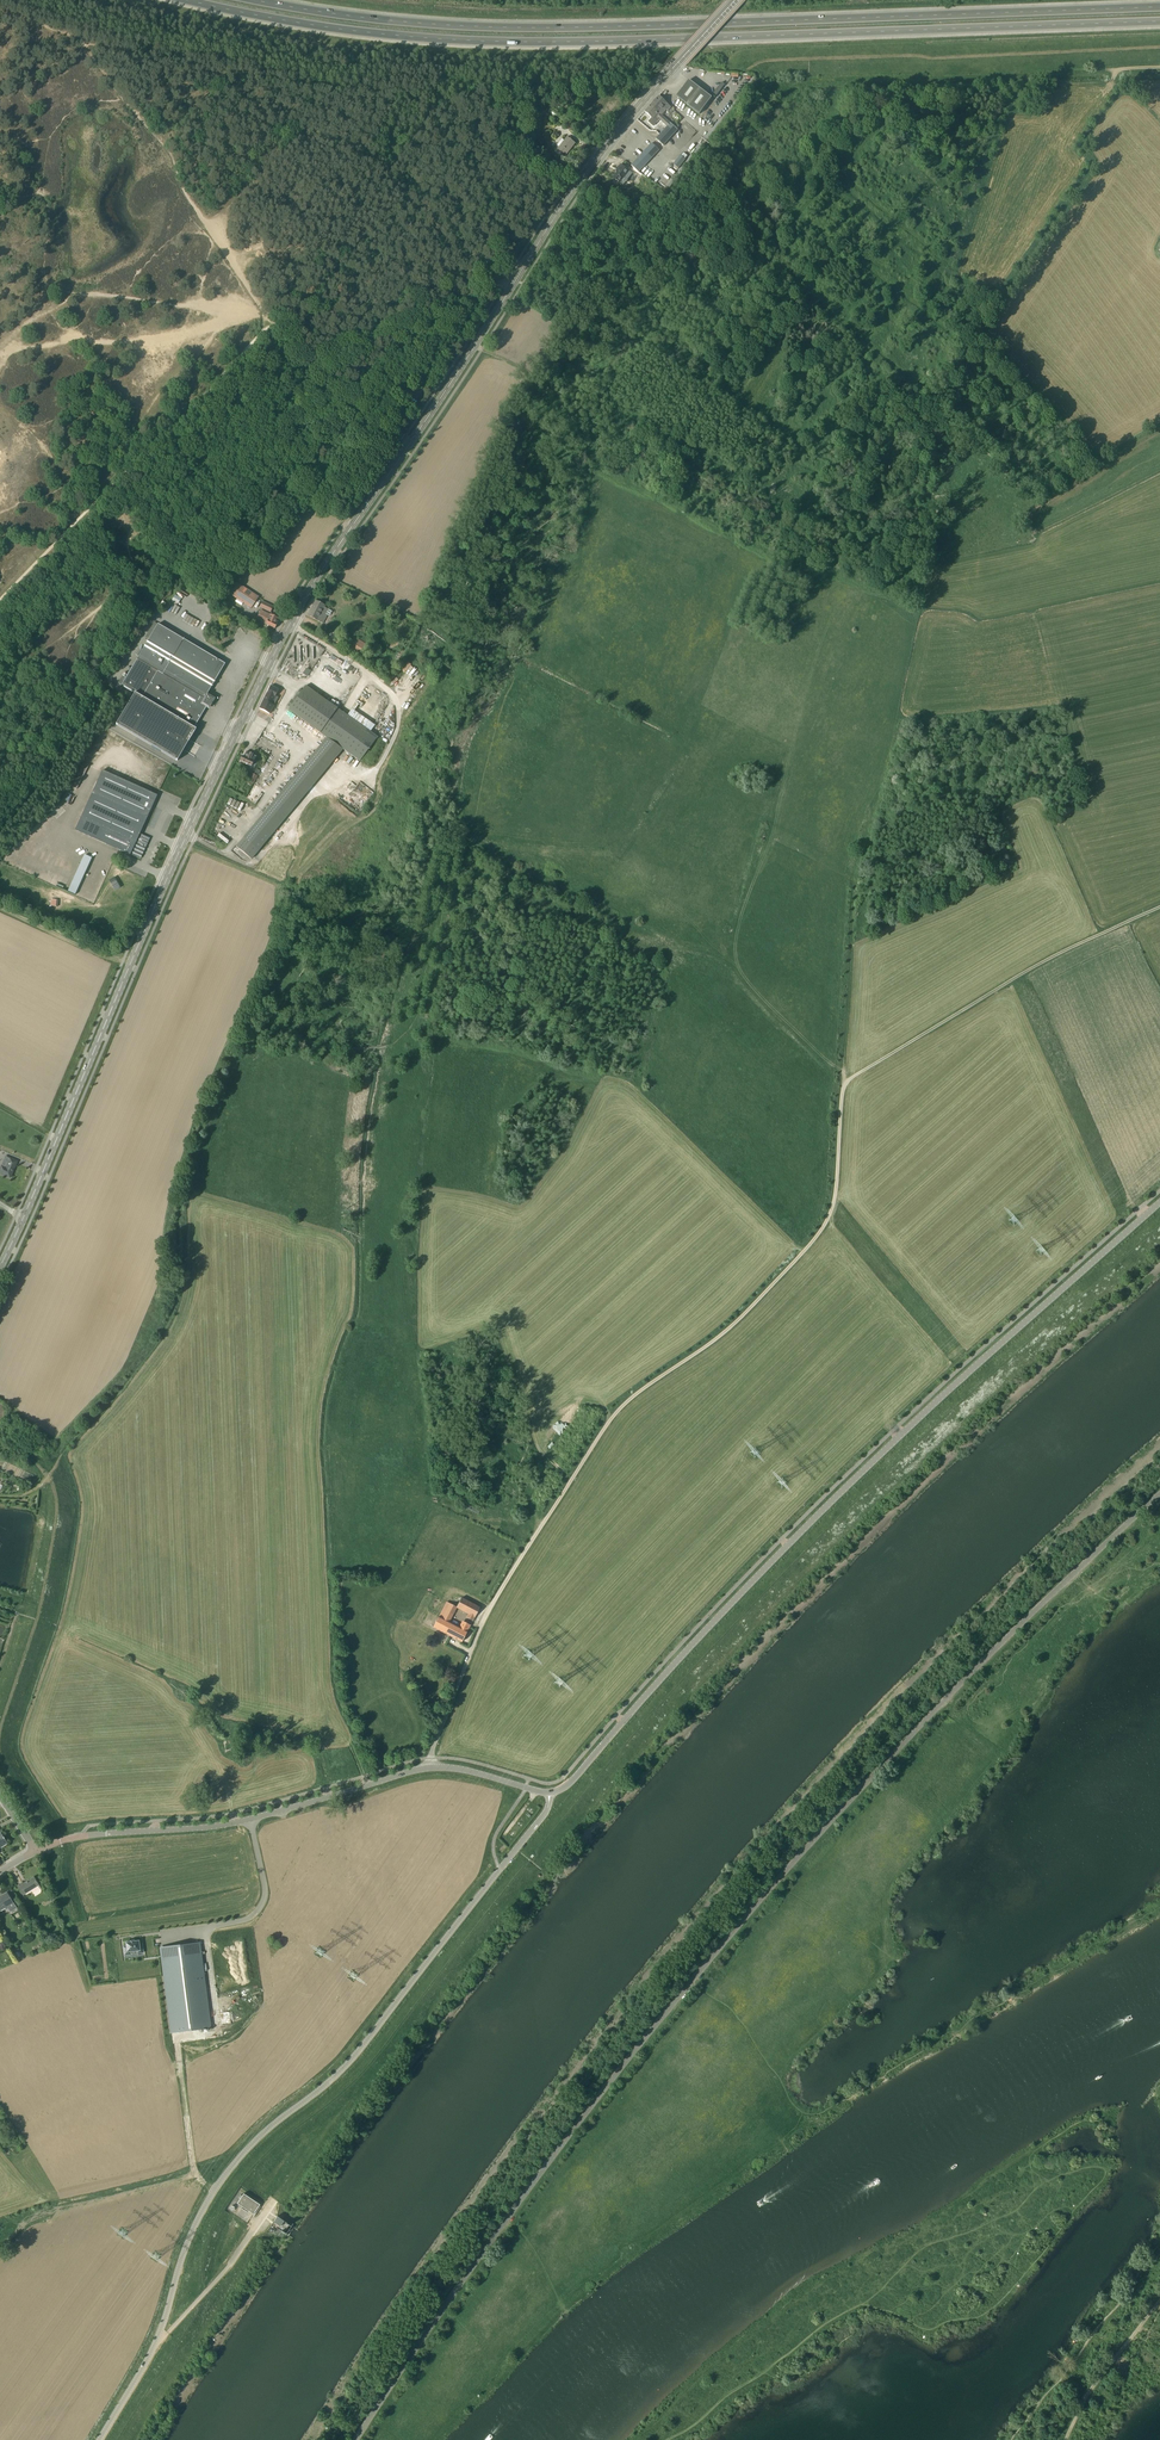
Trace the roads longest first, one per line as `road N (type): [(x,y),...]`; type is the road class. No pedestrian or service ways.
road 1 (secondary): [(0,1275),(164,888),(301,608),(617,133),(735,0)]
road 2 (unclassified): [(356,2439),(565,2141),(778,1879),(993,1652),(1159,1495)]
road 3 (trunk): [(185,0),(355,31),(519,42),(1159,22)]
road 4 (trunk): [(1159,7),(518,27),(257,0)]
road 5 (tertiary): [(550,1793),(569,1785),(711,1625),(875,1460),(1159,1202)]
road 6 (residential): [(99,2439),(157,2343),(214,2190),(271,2126),(352,2060),(548,1810),(550,1793)]
road 7 (track): [(844,1082),(831,1215),(710,1345),(627,1406),(596,1439),(532,1541)]
road 8 (tertiary): [(38,1849),(90,1835),(229,1824),(432,1767)]
road 9 (track): [(1159,906),(1051,955),(844,1082)]
road 10 (track): [(809,59),(1159,48)]
road 11 (residential): [(432,1767),(477,1634),(532,1541)]
road 12 (track): [(844,1082),(860,870)]
road 13 (track): [(583,182),(755,251)]
road 14 (track): [(1159,2301),(1087,2397),(1066,2439)]
road 15 (tertiary): [(550,1793),(432,1767)]

